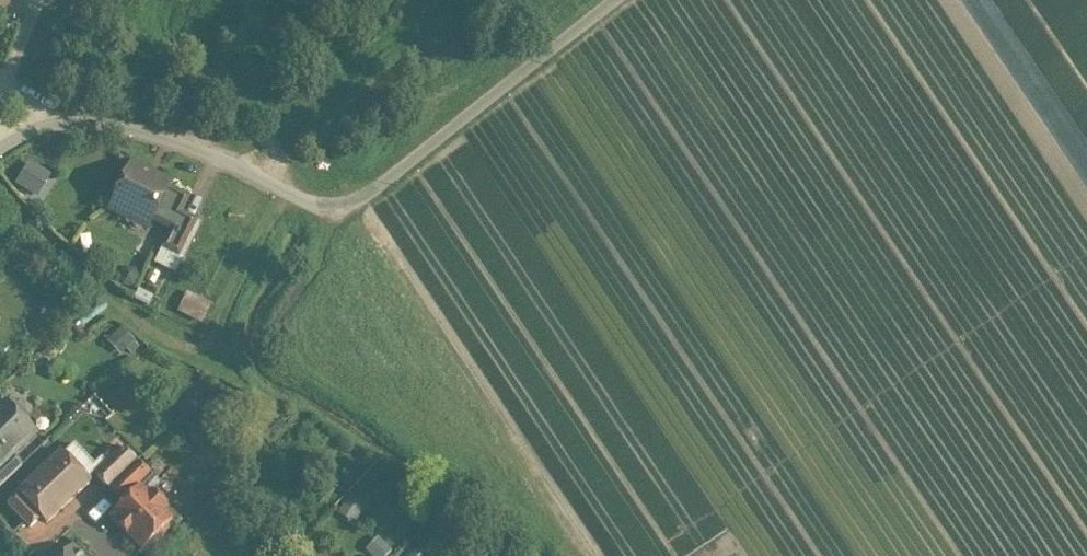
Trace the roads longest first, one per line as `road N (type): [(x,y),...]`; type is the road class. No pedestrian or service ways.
road 1 (unclassified): [(0,151),(39,129),(83,122),(219,157),(328,206),(367,194),(614,0)]

